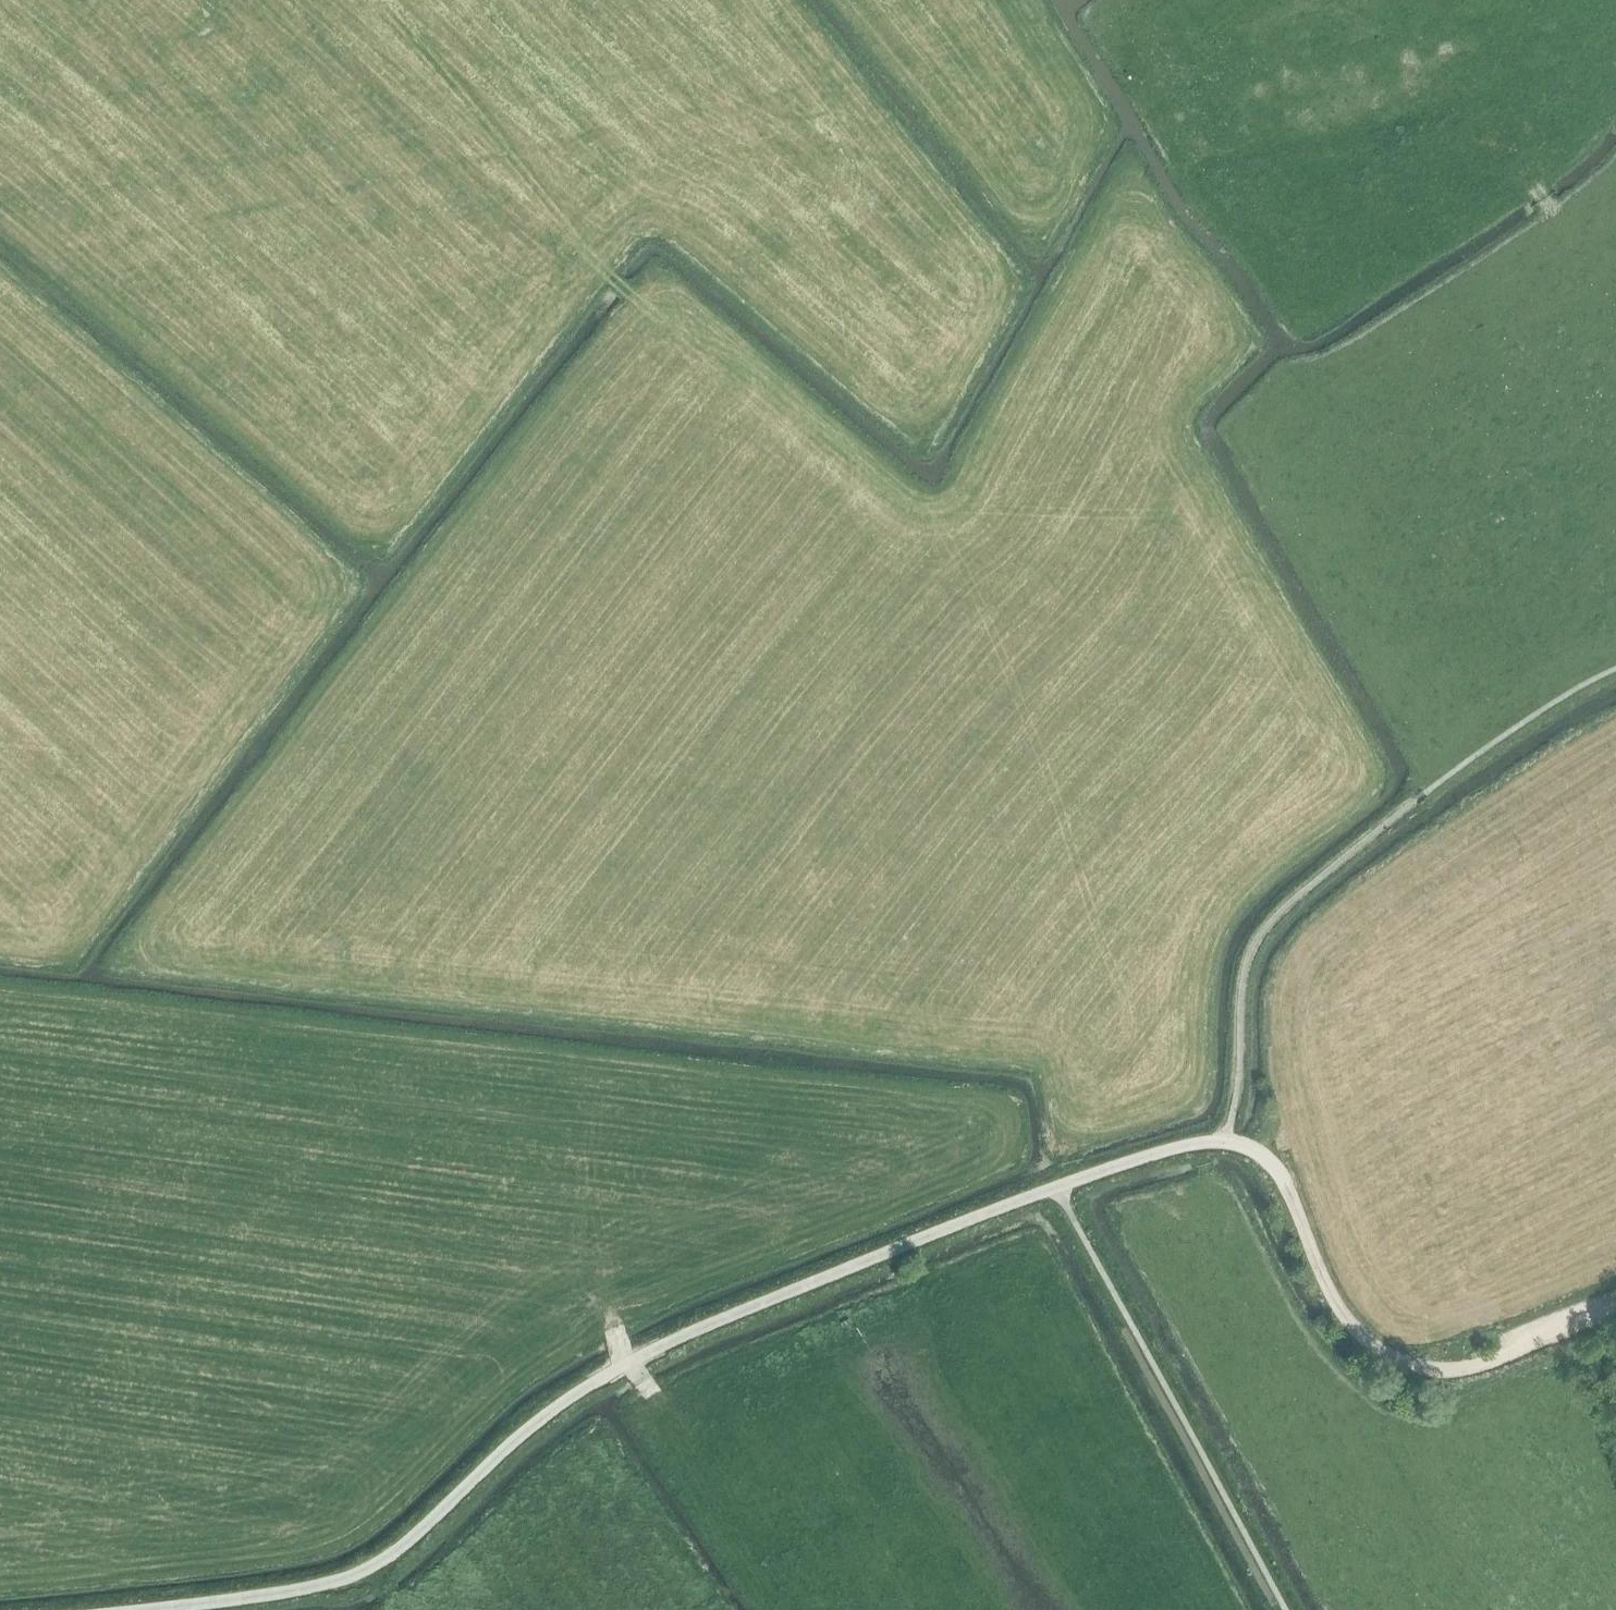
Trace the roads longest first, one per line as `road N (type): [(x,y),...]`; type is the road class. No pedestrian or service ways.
road 1 (unclassified): [(1287,1193),(1263,1157),(1226,1141),(1172,1147),(1057,1185),(626,1361),(530,1424),(405,1544),(348,1577),(296,1591),(103,1609)]
road 2 (track): [(1615,1317),(1470,1367),(1404,1366),(1359,1337),(1329,1297),(1287,1193)]

